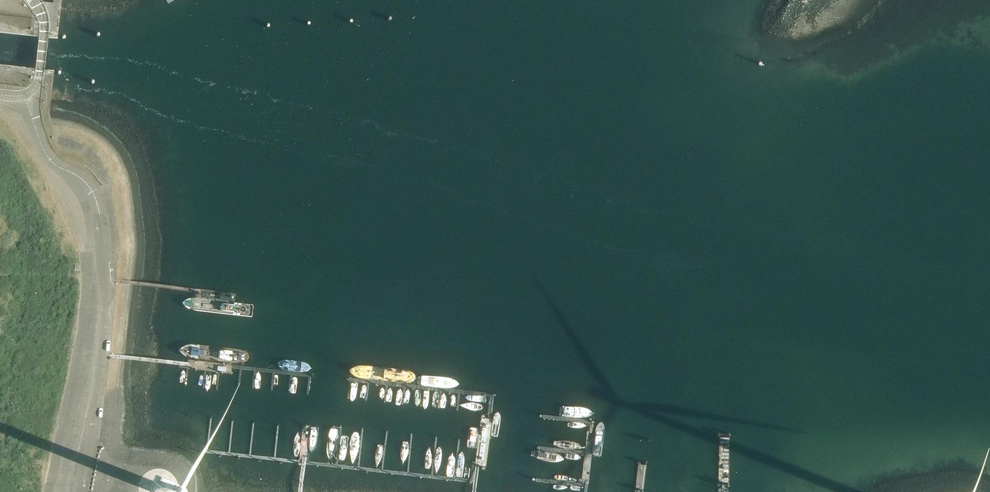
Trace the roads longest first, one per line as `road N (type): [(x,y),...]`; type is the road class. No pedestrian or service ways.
road 1 (unclassified): [(0,96),(21,97),(38,79),(43,18),(31,0)]

